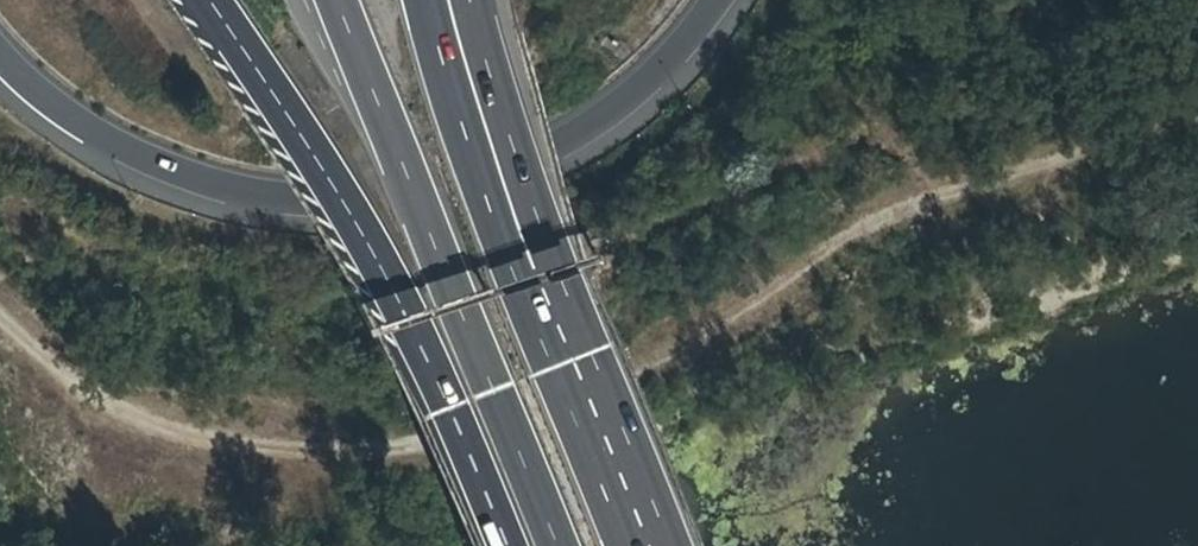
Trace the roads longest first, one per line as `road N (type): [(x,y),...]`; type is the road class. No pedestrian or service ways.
road 1 (motorway): [(0,62),(90,133),(191,180),(292,200),(385,200),(503,173),(586,132),(668,66),(721,0)]
road 2 (track): [(0,327),(102,407),(229,441),(370,450),(533,413),(631,373)]
road 3 (track): [(1197,114),(892,211),(699,346),(631,373)]
road 4 (motorway): [(209,0),(318,161),(397,299),(500,545)]
road 5 (motorway): [(336,0),(552,545)]
road 6 (motorway): [(643,545),(533,269)]
road 7 (motorway): [(533,269),(493,220),(424,0)]
road 8 (motorway): [(533,269),(530,202),(470,0)]

